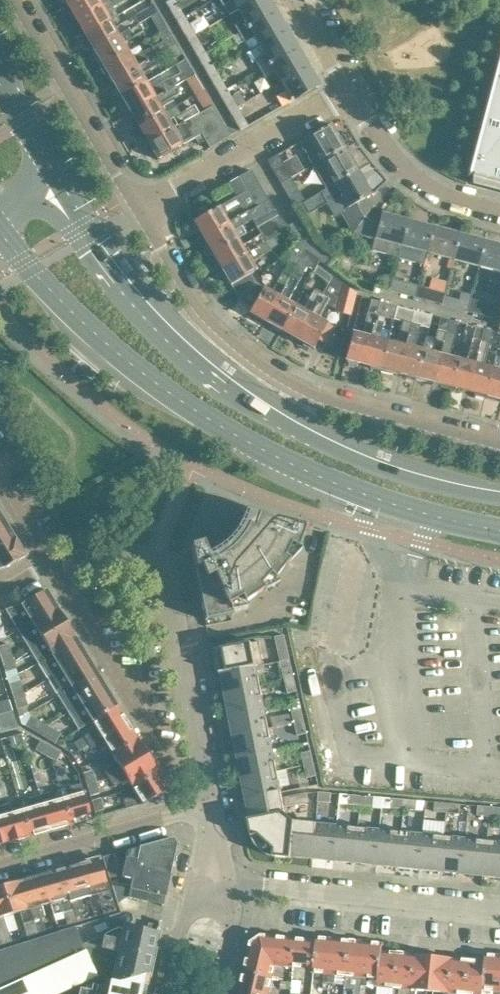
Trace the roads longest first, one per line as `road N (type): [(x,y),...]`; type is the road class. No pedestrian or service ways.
road 1 (secondary): [(0,232),(133,365),(221,426),(352,490),(499,530)]
road 2 (secondary): [(499,497),(373,464),(242,399),(134,301),(58,179)]
road 3 (residential): [(499,447),(328,403),(279,378),(205,312),(137,213)]
road 4 (residential): [(212,806),(161,565),(139,554),(49,564)]
road 5 (residential): [(499,909),(213,879)]
road 6 (residential): [(176,776),(49,564)]
road 7 (residential): [(137,213),(14,0)]
road 8 (residential): [(346,92),(137,213)]
road 9 (residential): [(0,868),(212,806)]
road 10 (residential): [(346,92),(424,192),(499,215)]
road 11 (residential): [(213,879),(185,920),(169,993)]

